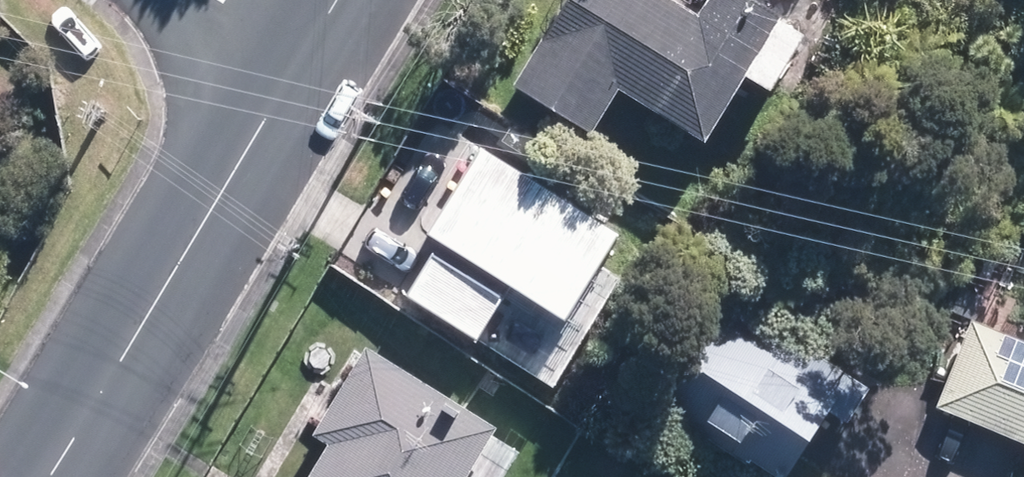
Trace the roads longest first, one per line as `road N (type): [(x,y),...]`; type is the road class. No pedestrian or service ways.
road 1 (tertiary): [(35,476),(302,61)]

